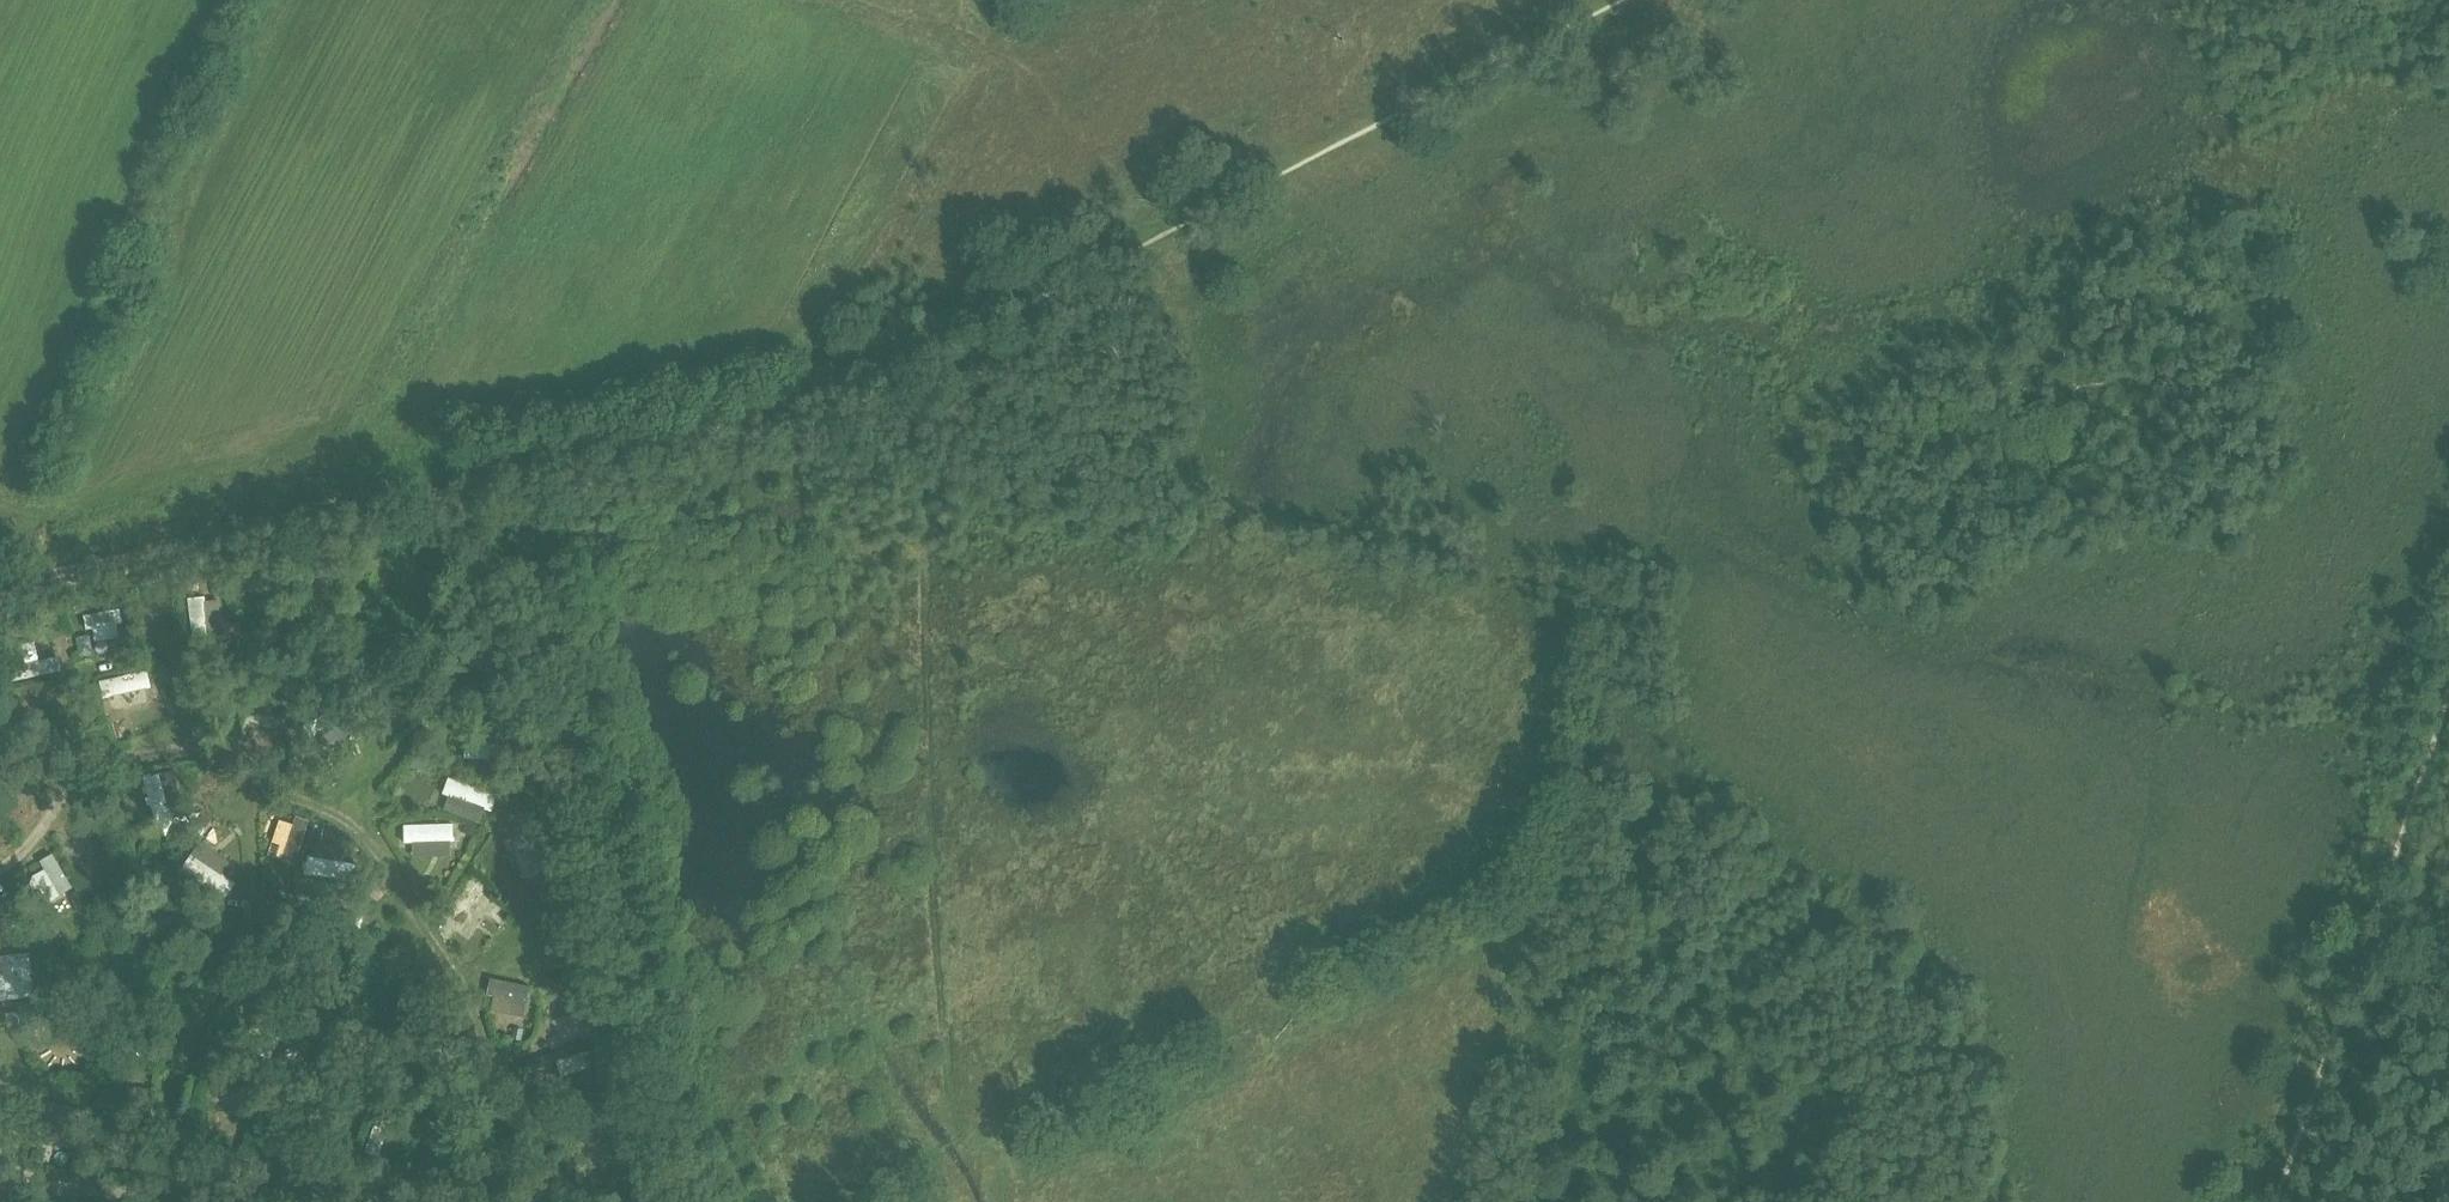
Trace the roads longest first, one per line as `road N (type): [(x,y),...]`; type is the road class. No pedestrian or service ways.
road 1 (track): [(2448,658),(2264,1201)]

